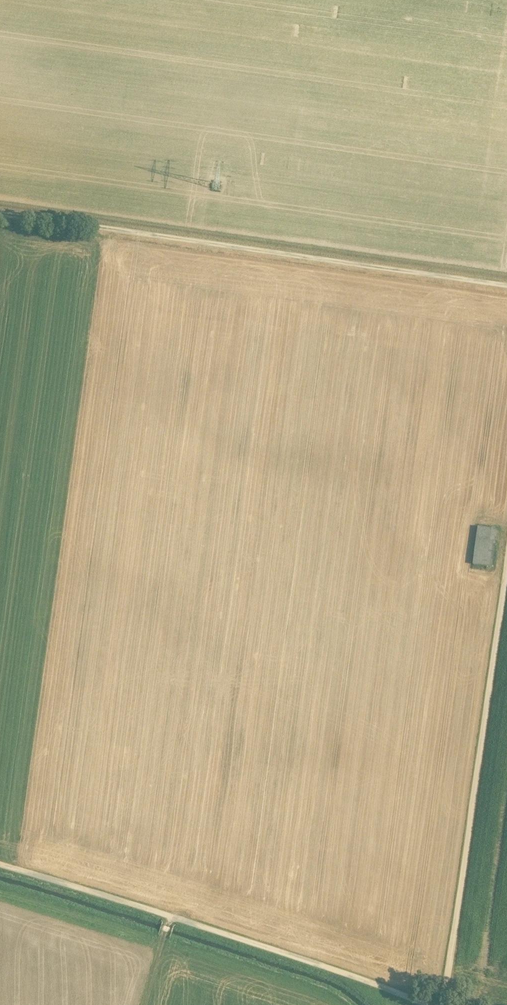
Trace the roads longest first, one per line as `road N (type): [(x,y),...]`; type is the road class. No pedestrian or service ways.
road 1 (track): [(506,286),(0,214)]
road 2 (track): [(0,863),(432,1004)]
road 3 (track): [(445,1004),(506,563)]

